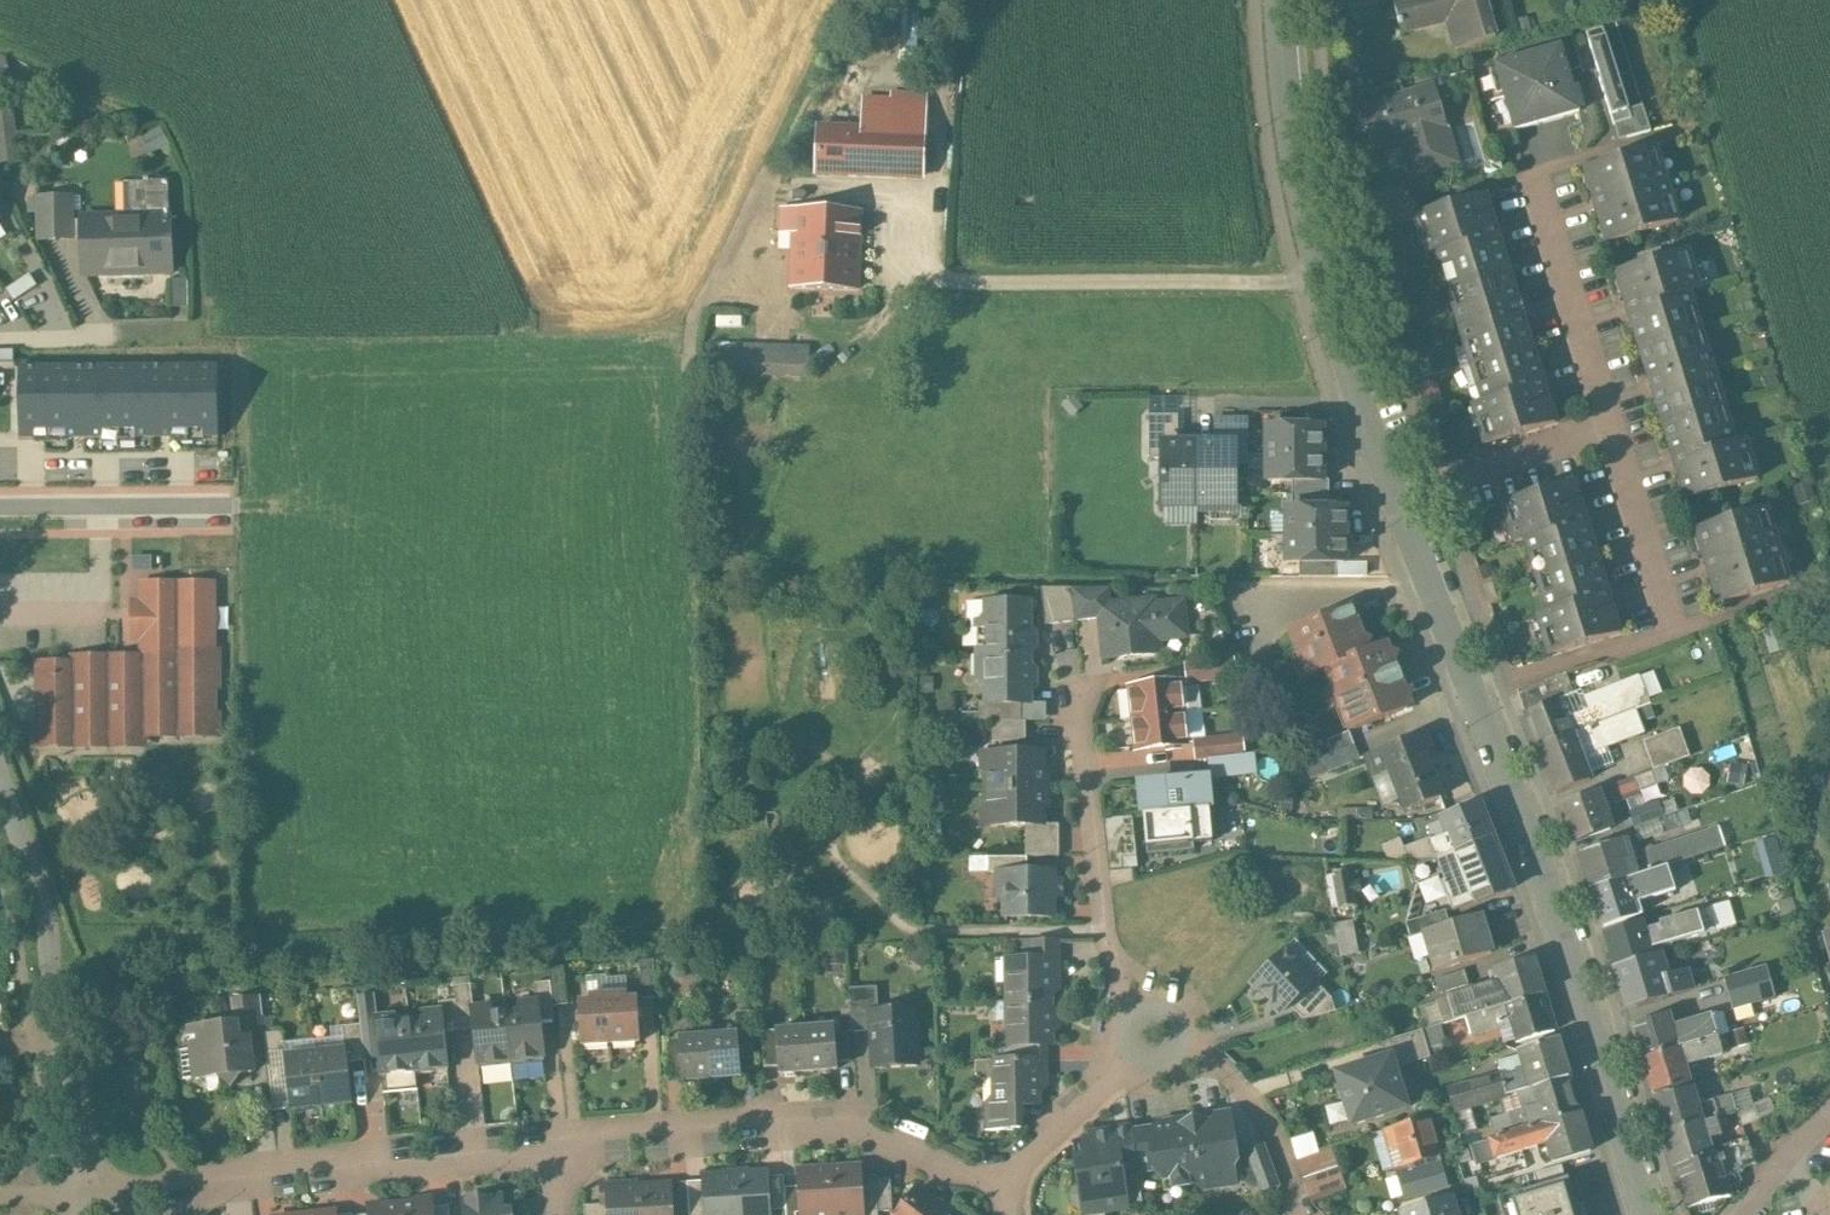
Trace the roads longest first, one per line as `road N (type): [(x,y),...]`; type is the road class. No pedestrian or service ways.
road 1 (tertiary): [(1650,1214),(1562,932),(1409,500)]
road 2 (tertiary): [(1409,500),(1320,263),(1292,143),(1279,0)]
road 3 (residential): [(990,1193),(945,1160),(871,1133),(763,1119),(662,1123),(549,1152)]
road 4 (residential): [(549,1152),(378,1166),(312,1160),(105,1196)]
road 5 (residential): [(105,1196),(49,965),(0,816)]
road 6 (residential): [(1153,1032),(1110,947),(1077,693)]
road 7 (residential): [(1532,178),(1612,439)]
road 8 (residential): [(1153,1032),(1208,1056),(1240,1084),(1277,1136),(1297,1214)]
road 9 (residential): [(990,1193),(1153,1032)]
road 10 (residential): [(0,516),(227,515)]
road 11 (residential): [(1409,500),(1612,439)]
road 12 (residential): [(1612,439),(1664,606)]
road 13 (residential): [(1743,1214),(1829,1127)]

